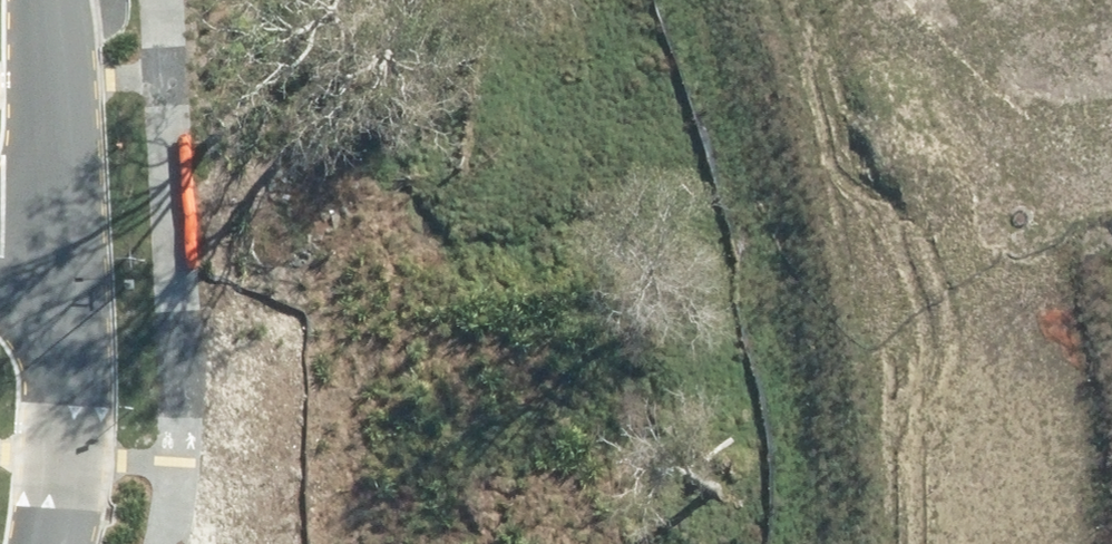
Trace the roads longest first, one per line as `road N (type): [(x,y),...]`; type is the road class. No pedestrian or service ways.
road 1 (residential): [(1017,543),(975,240),(924,92)]
road 2 (residential): [(64,258),(67,437),(40,543)]
road 3 (residential): [(54,0),(64,258)]
road 4 (residential): [(924,92),(1111,32)]

